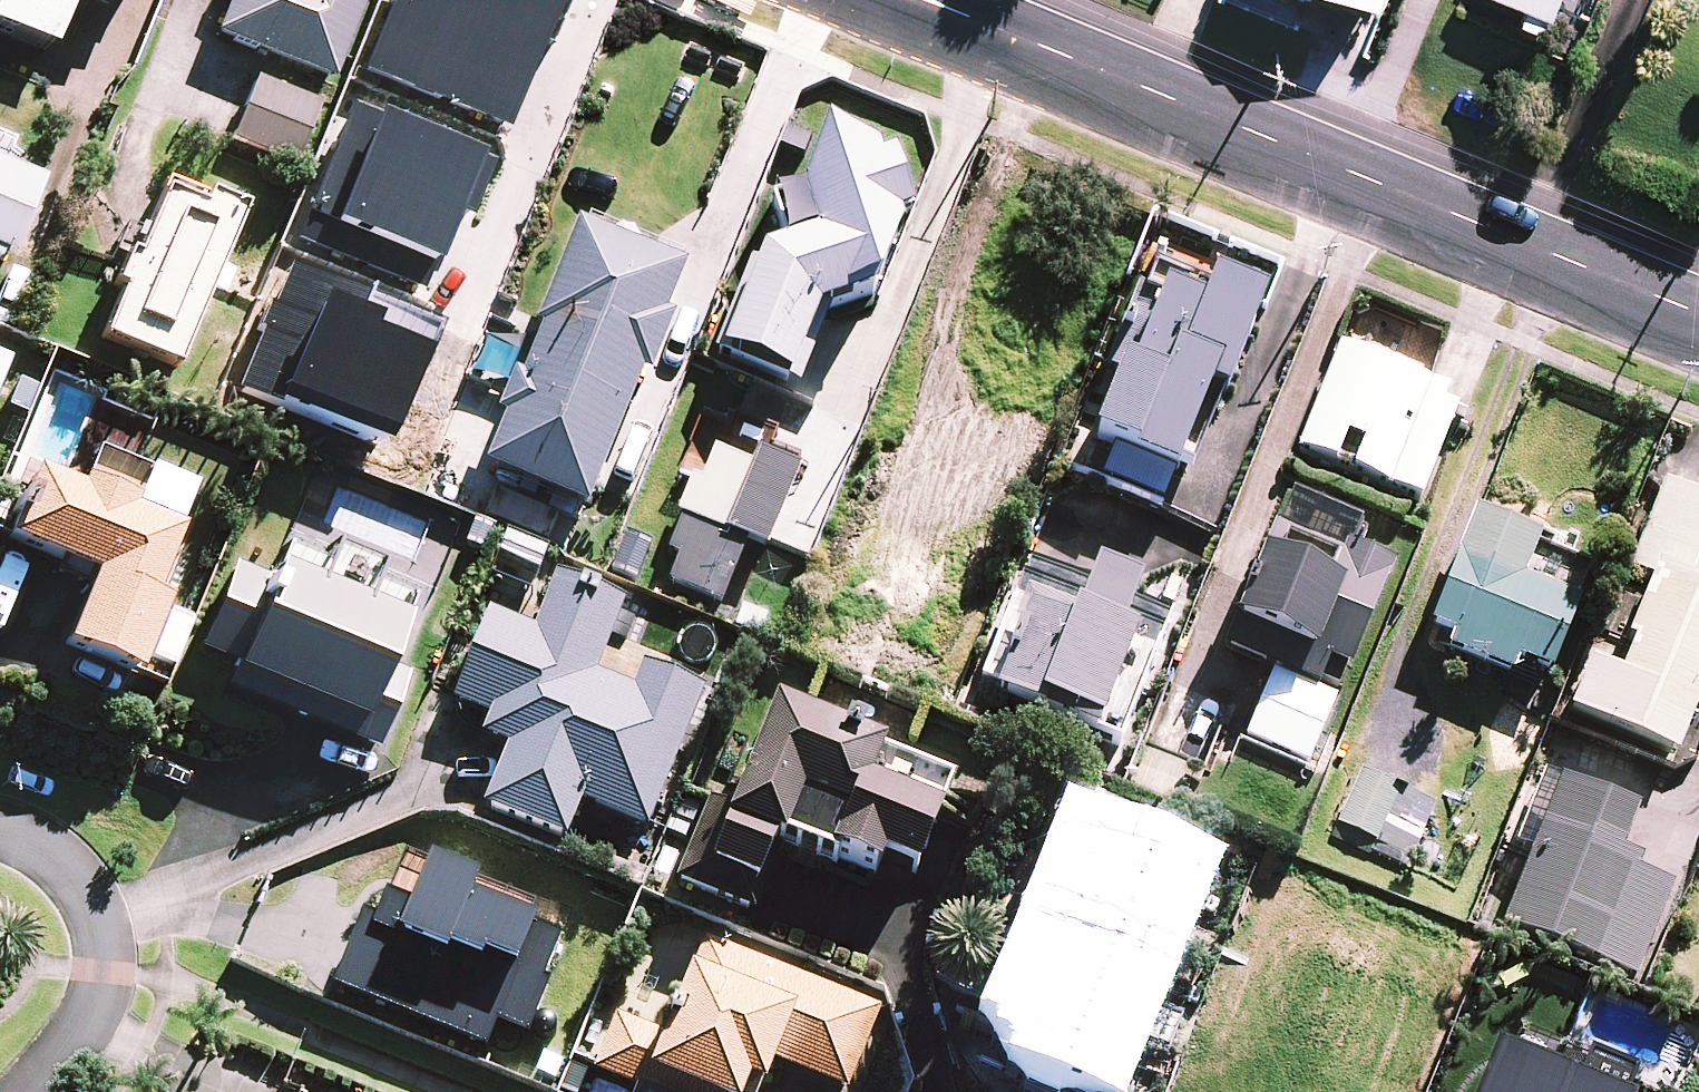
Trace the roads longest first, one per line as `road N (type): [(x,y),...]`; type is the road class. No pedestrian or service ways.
road 1 (tertiary): [(925,0),(1698,314)]
road 2 (residential): [(0,830),(21,830),(57,852),(89,889),(112,963),(73,1040),(33,1091)]

